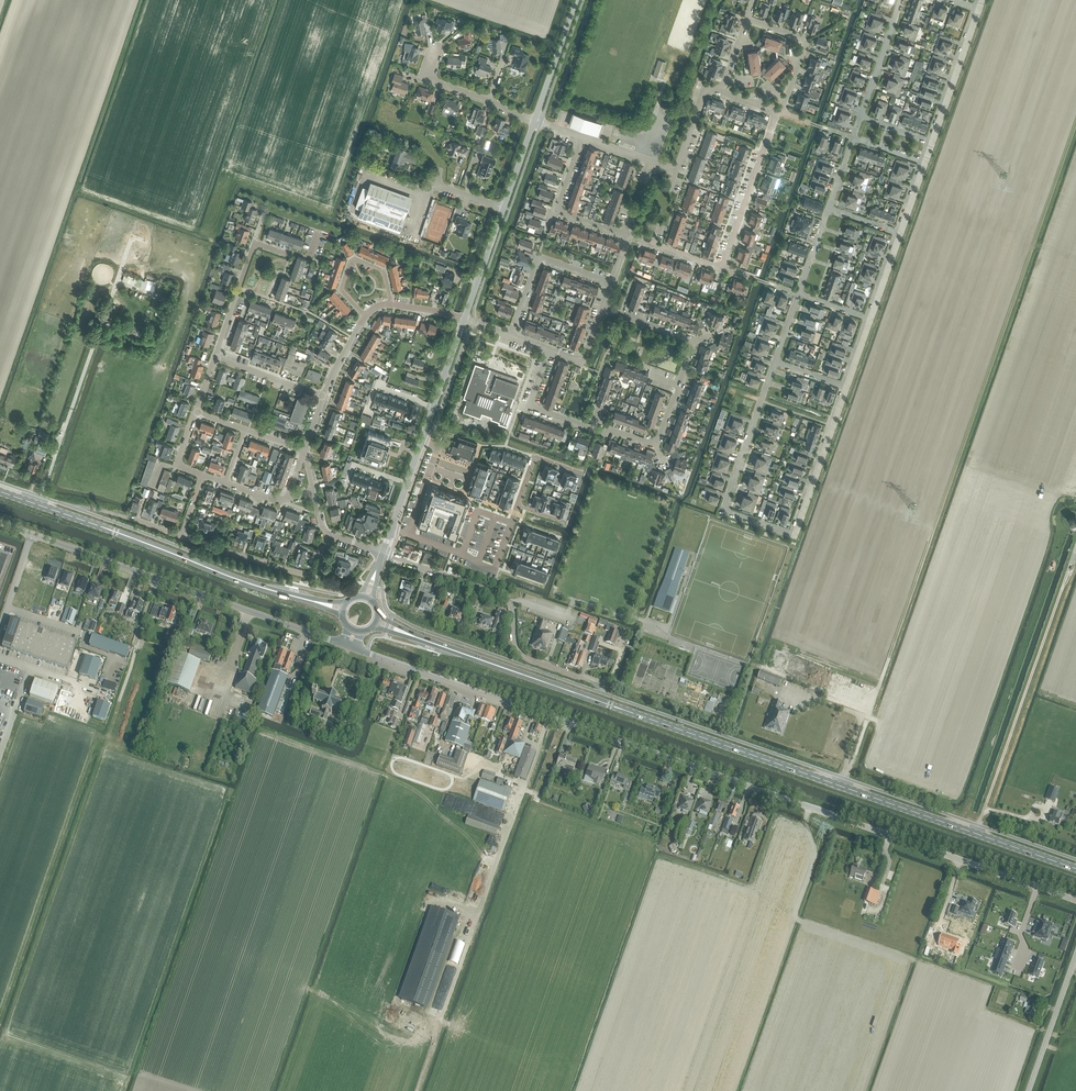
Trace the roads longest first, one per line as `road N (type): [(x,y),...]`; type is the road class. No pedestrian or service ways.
road 1 (tertiary): [(1037,888),(356,648)]
road 2 (primary): [(1075,868),(610,706)]
road 3 (residential): [(775,362),(724,511),(796,536),(847,387)]
road 4 (unclassified): [(344,644),(32,534)]
road 5 (track): [(983,812),(1071,563)]
road 6 (residential): [(583,678),(521,654),(507,597),(383,553)]
road 7 (primary): [(373,627),(610,706)]
road 8 (primary): [(610,706),(378,616)]
road 9 (primary): [(116,532),(342,616)]
road 10 (primary): [(344,605),(257,584),(116,532)]
road 11 (track): [(548,715),(473,928)]
road 12 (residential): [(657,447),(529,407),(549,350)]
road 13 (residential): [(331,534),(317,570),(307,575),(182,537)]
road 14 (residential): [(216,358),(255,242),(312,253)]
road 15 (residential): [(722,268),(777,111)]
road 16 (residential): [(409,534),(492,569),(518,506)]
road 17 (residential): [(611,283),(540,260),(511,335)]
road 18 (tertiary): [(1028,1090),(1075,956)]
road 19 (residential): [(933,142),(979,10)]
road 20 (residential): [(783,113),(805,40),(747,19)]
road 21 (residential): [(390,305),(383,272),(353,261),(342,289),(365,318)]
road 22 (tertiary): [(422,440),(465,319)]
road 23 (tertiary): [(535,121),(577,0)]
road 24 (residential): [(902,0),(861,116)]
road 25 (primary): [(116,532),(0,491)]

